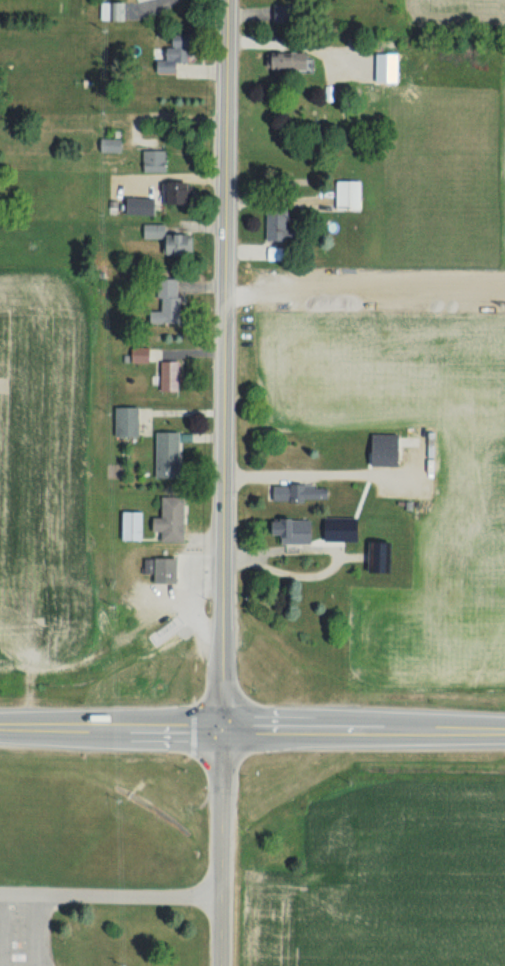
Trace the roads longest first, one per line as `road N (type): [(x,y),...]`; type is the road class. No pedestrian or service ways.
road 1 (tertiary): [(218,728),(228,0)]
road 2 (secondary): [(504,731),(0,727)]
road 3 (residential): [(217,965),(218,728)]

